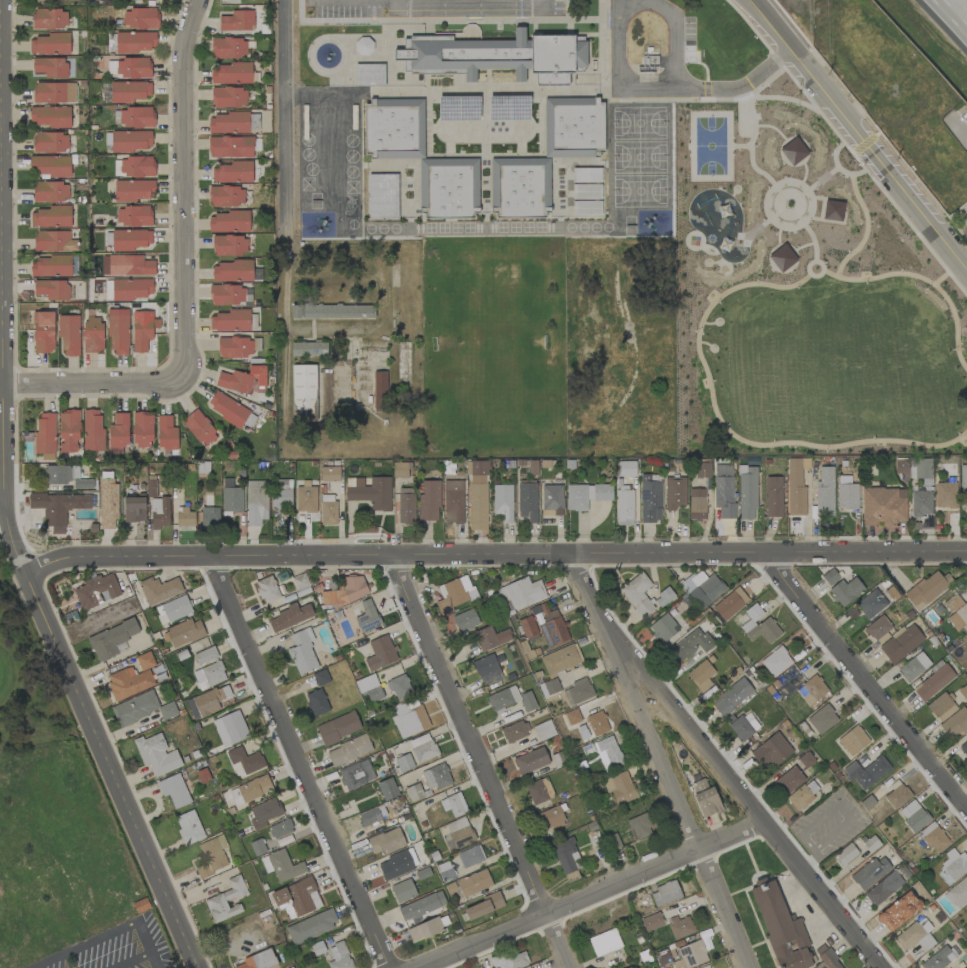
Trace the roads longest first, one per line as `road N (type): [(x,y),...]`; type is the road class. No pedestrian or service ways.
road 1 (tertiary): [(3,0),(4,507),(199,967)]
road 2 (residential): [(19,553),(214,562),(576,557)]
road 3 (residential): [(391,557),(568,967)]
road 4 (residential): [(576,557),(749,967)]
road 5 (residential): [(214,562),(389,967)]
road 6 (residential): [(618,658),(636,663),(884,967)]
road 7 (residential): [(576,557),(966,553)]
road 8 (residential): [(190,0),(180,48),(183,338),(175,382)]
road 9 (residential): [(421,967),(766,820)]
road 10 (residential): [(966,811),(763,555)]
road 11 (residential): [(789,53),(966,271)]
road 12 (residential): [(6,381),(175,382)]

